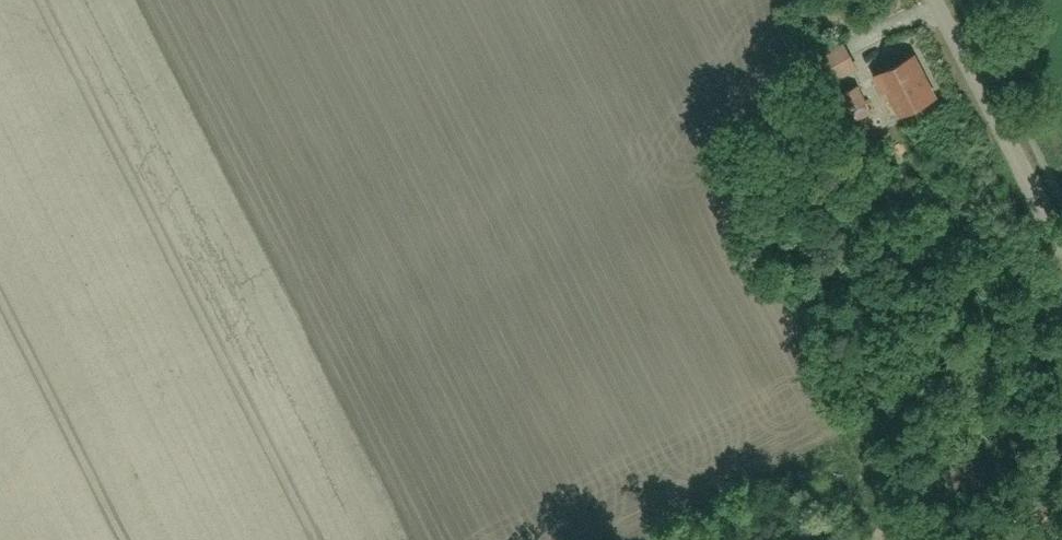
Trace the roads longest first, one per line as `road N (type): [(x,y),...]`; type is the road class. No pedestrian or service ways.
road 1 (residential): [(1061,251),(935,0)]

